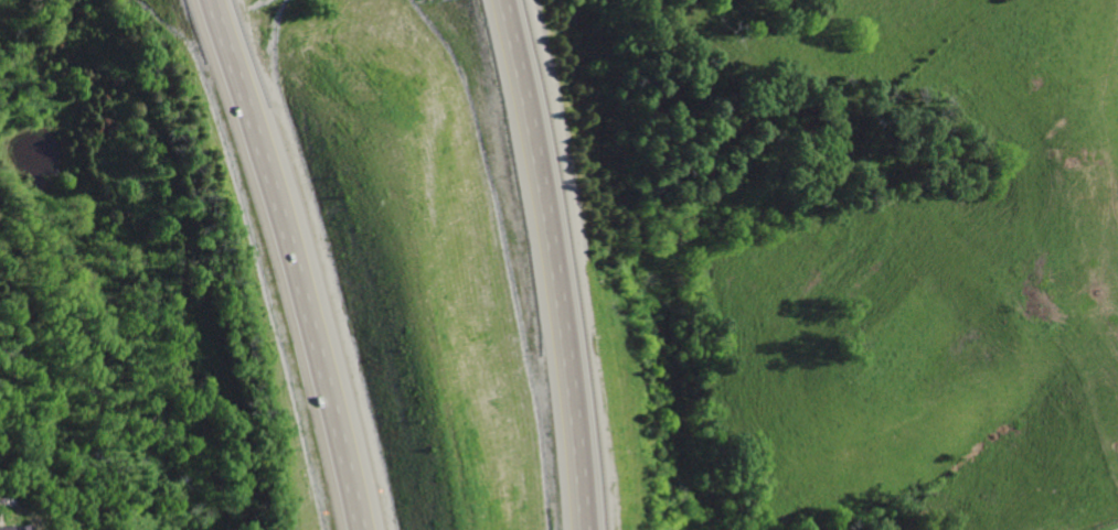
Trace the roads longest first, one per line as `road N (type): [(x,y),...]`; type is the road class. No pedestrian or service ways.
road 1 (motorway): [(205,0),(290,253),(357,529)]
road 2 (motorway): [(598,529),(554,163),(512,0)]

